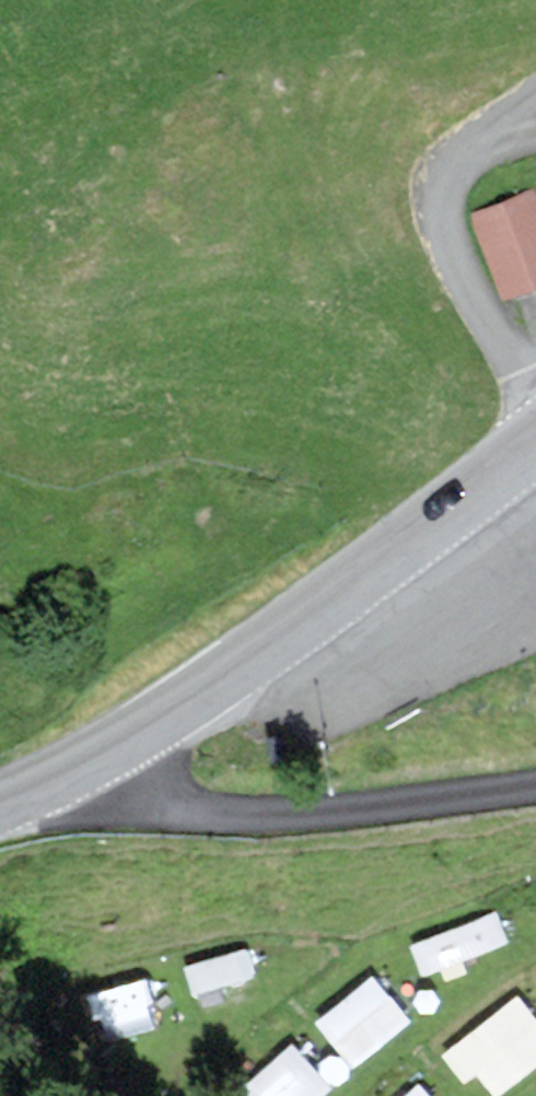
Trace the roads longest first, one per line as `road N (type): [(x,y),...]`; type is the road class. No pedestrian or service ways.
road 1 (secondary): [(109,750),(535,442)]
road 2 (unclassified): [(535,785),(278,815),(208,815),(133,787),(109,750)]
road 3 (residential): [(535,91),(483,127),(441,173),(433,202),(460,286),(535,419)]
road 4 (secondary): [(0,803),(109,750)]

